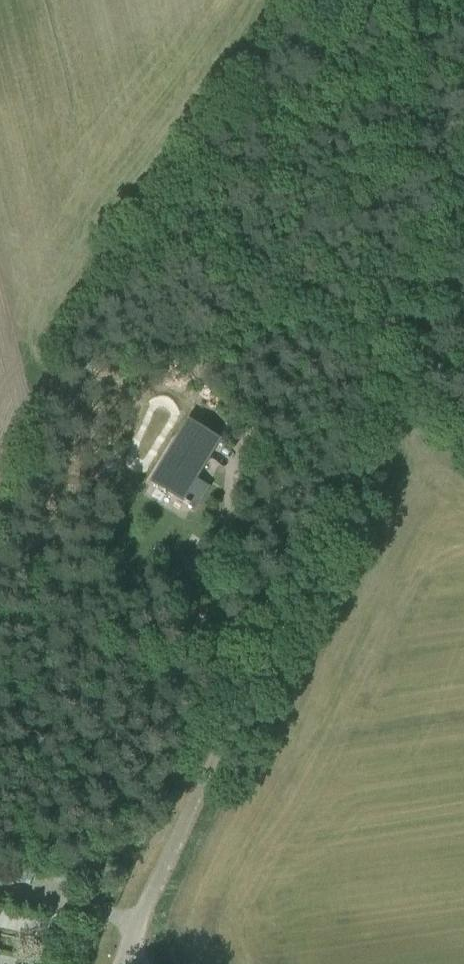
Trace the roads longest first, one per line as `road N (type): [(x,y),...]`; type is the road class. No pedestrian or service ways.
road 1 (track): [(463,184),(395,390),(282,623)]
road 2 (unclassified): [(127,952),(282,623)]

